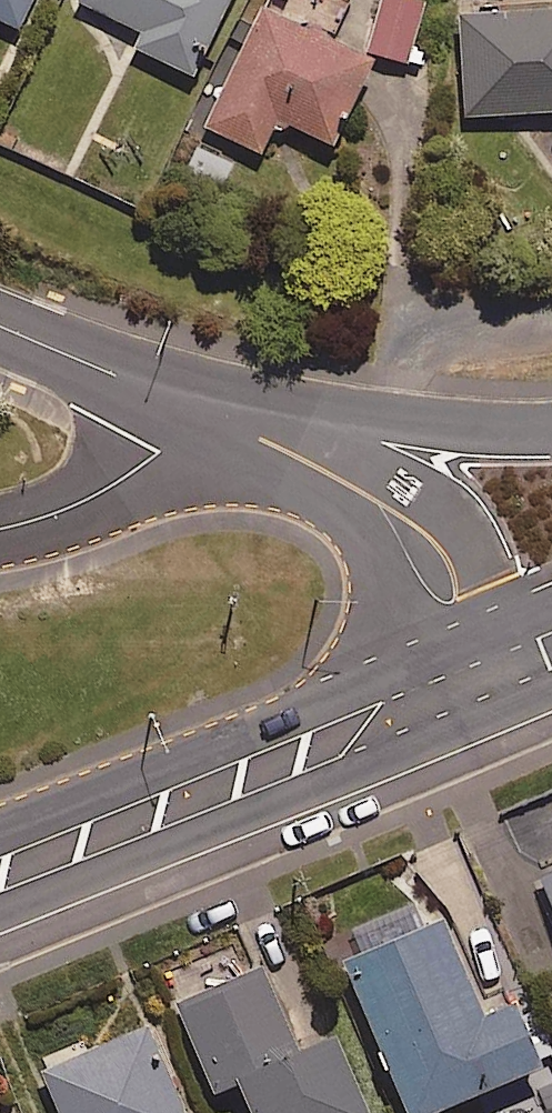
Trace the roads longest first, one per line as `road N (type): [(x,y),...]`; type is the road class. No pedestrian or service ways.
road 1 (secondary): [(0,873),(343,736),(485,662)]
road 2 (secondary): [(193,410),(397,511),(430,539),(451,568),(485,662)]
road 3 (secondary): [(193,410),(551,429)]
road 4 (residential): [(0,530),(133,471),(193,410)]
road 5 (secondary): [(0,326),(193,410)]

